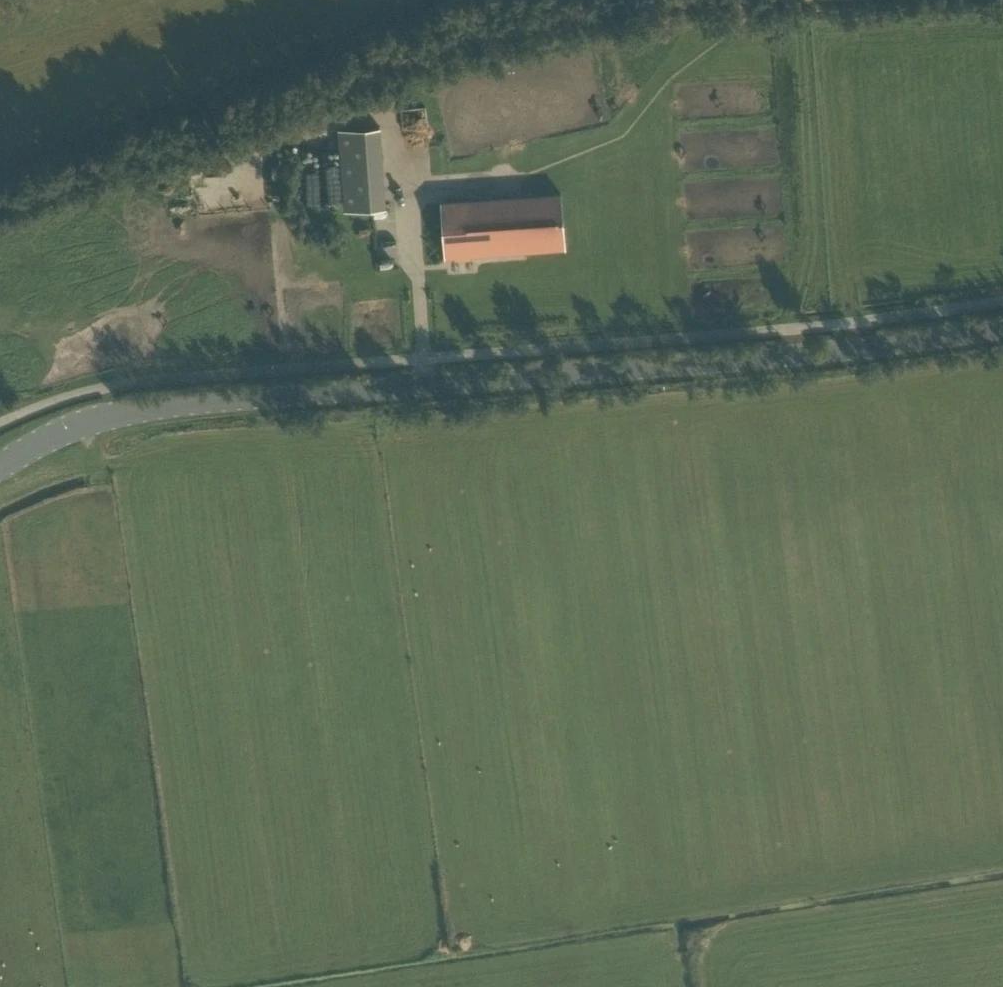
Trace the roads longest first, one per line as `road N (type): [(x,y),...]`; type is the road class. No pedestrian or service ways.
road 1 (secondary): [(0,462),(41,436),(102,414),(1002,329)]

